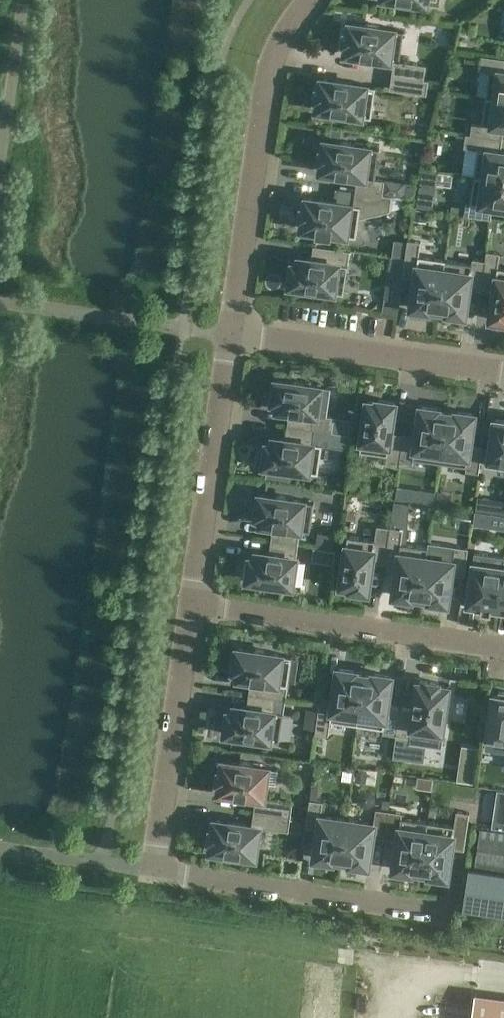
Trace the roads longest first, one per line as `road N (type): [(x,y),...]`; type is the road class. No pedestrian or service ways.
road 1 (residential): [(230,337),(266,90),(274,60),(311,0)]
road 2 (residential): [(503,649),(195,603)]
road 3 (unclassified): [(154,874),(444,915)]
road 4 (residential): [(230,337),(503,375)]
road 5 (residential): [(154,874),(195,603)]
road 6 (residential): [(195,603),(230,337)]
road 7 (track): [(503,977),(372,954),(358,979),(357,1017)]

